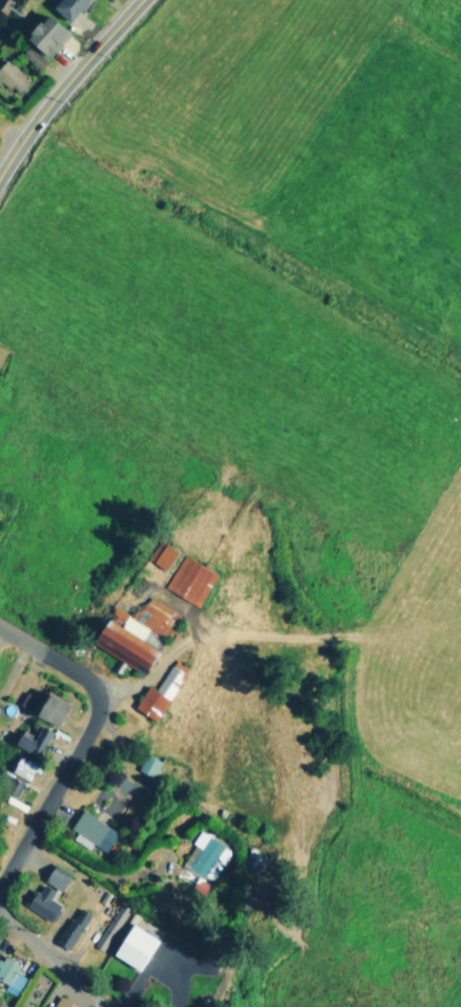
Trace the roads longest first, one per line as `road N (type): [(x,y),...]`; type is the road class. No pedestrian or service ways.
road 1 (tertiary): [(0,178),(139,0)]
road 2 (residential): [(0,888),(92,726),(98,694)]
road 3 (residential): [(114,1006),(0,916)]
road 4 (residential): [(98,694),(74,668),(0,626)]

